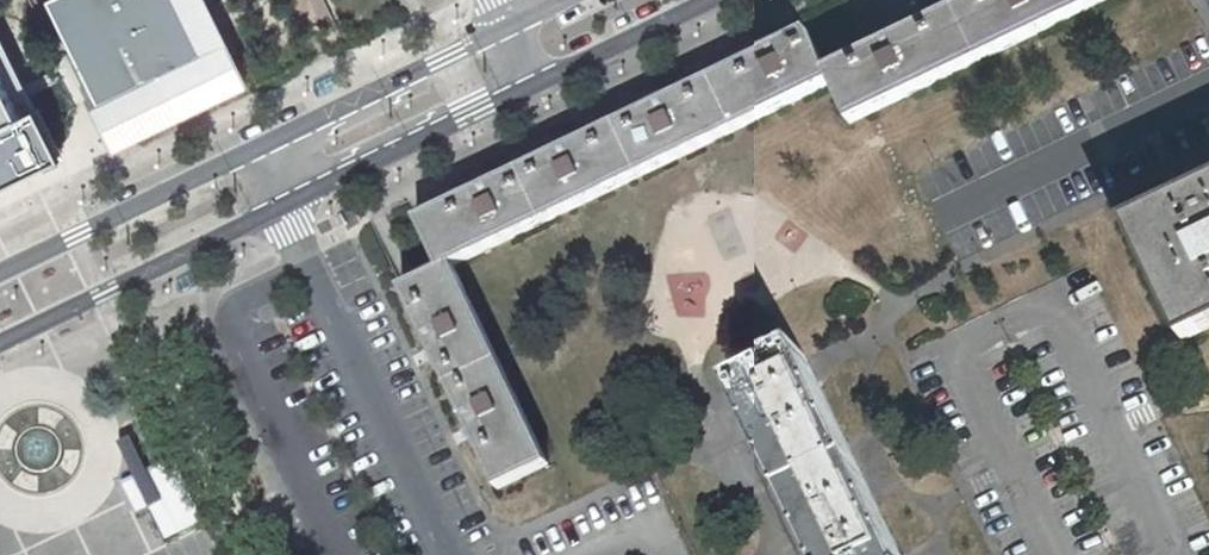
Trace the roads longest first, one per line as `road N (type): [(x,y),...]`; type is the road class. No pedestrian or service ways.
road 1 (residential): [(280,209),(444,554)]
road 2 (tertiary): [(0,346),(280,209)]
road 3 (tertiary): [(505,32),(251,154)]
road 4 (tertiary): [(251,154),(0,273)]
road 5 (tertiary): [(280,209),(530,88)]
road 6 (tertiary): [(530,88),(714,0)]

